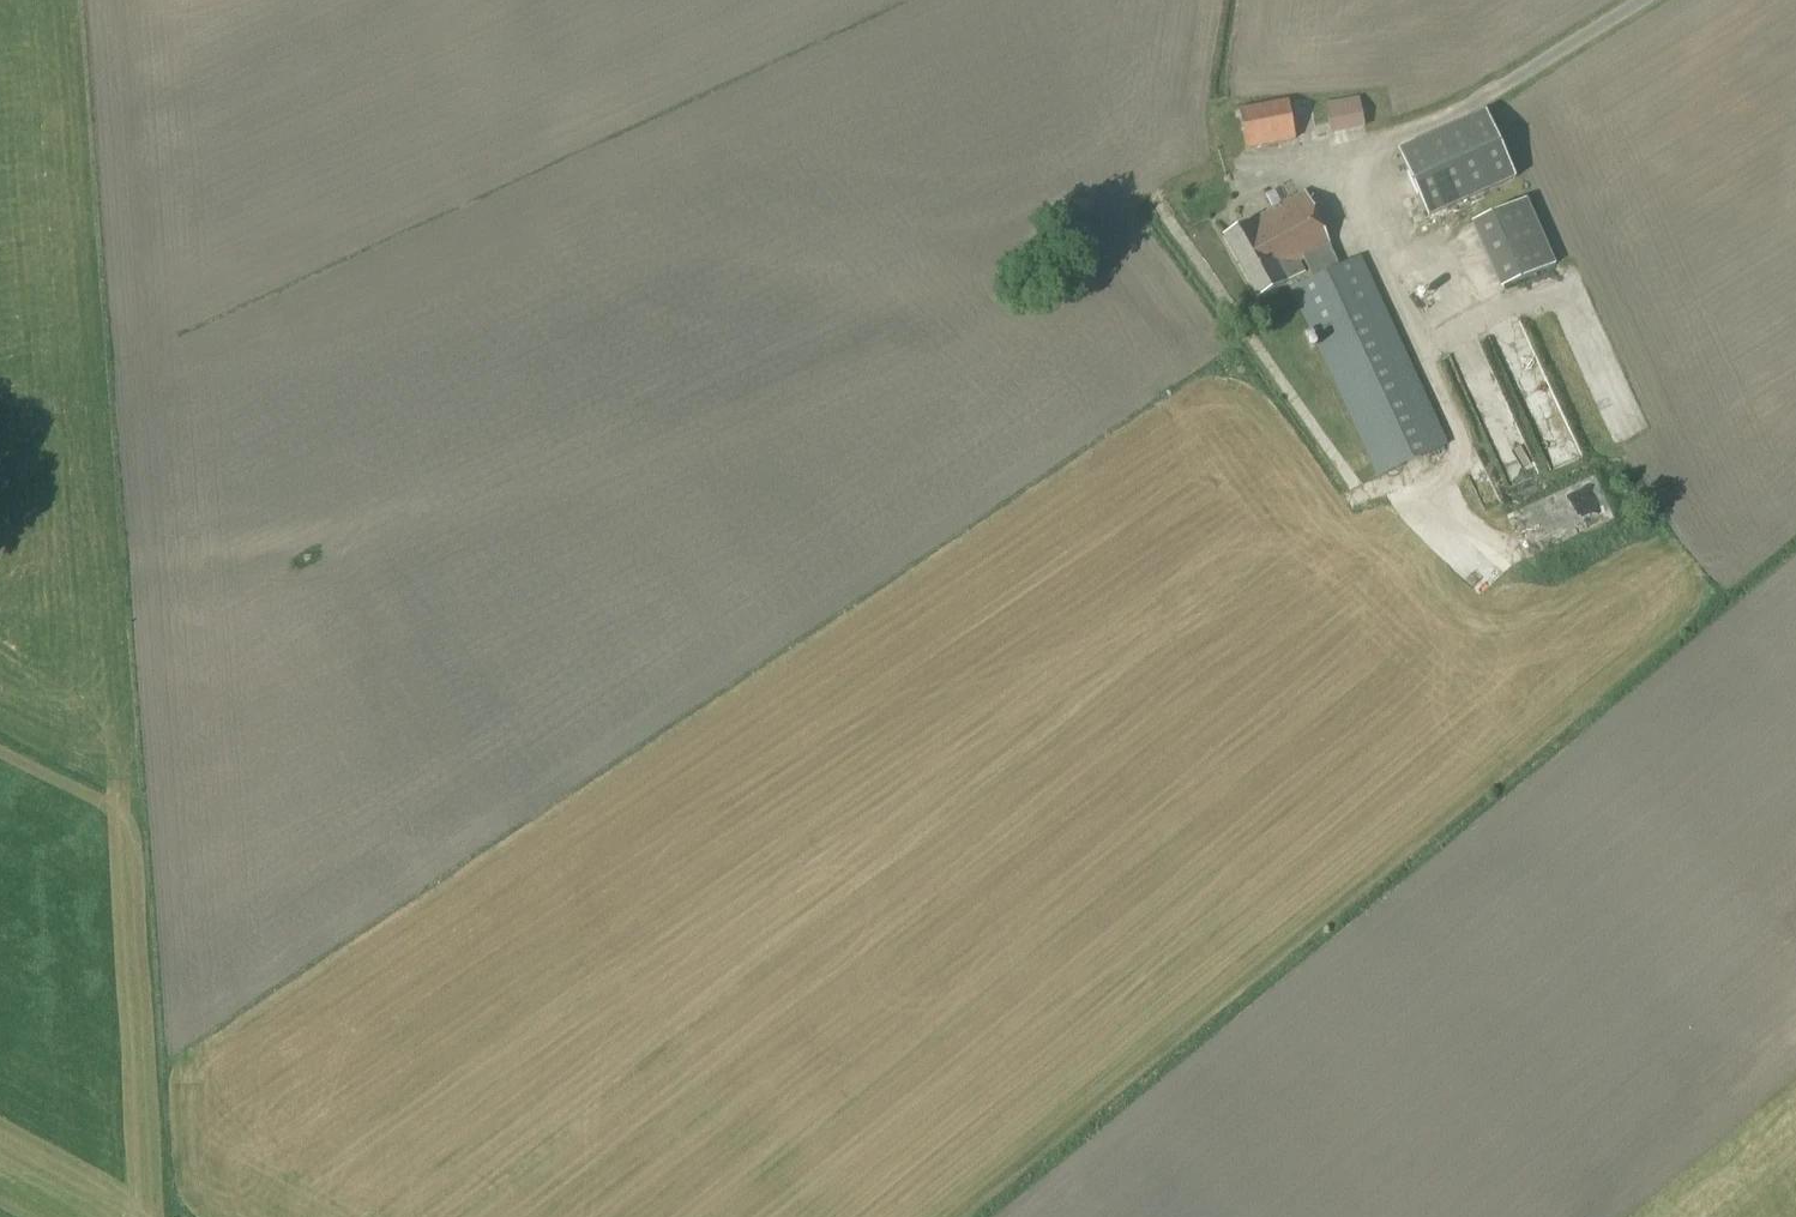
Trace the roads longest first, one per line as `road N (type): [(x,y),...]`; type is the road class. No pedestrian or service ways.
road 1 (unclassified): [(1448,74),(1575,0)]

